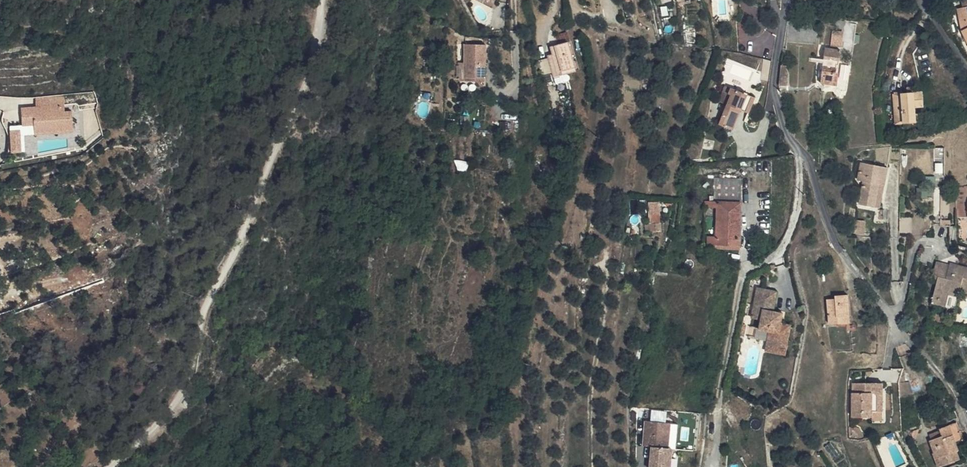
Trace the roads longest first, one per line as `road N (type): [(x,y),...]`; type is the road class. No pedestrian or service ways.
road 1 (track): [(321,0),(309,76),(213,296),(193,383),(111,466)]
road 2 (residential): [(786,0),(775,96),(784,127),(812,167),(835,237),(895,318)]

